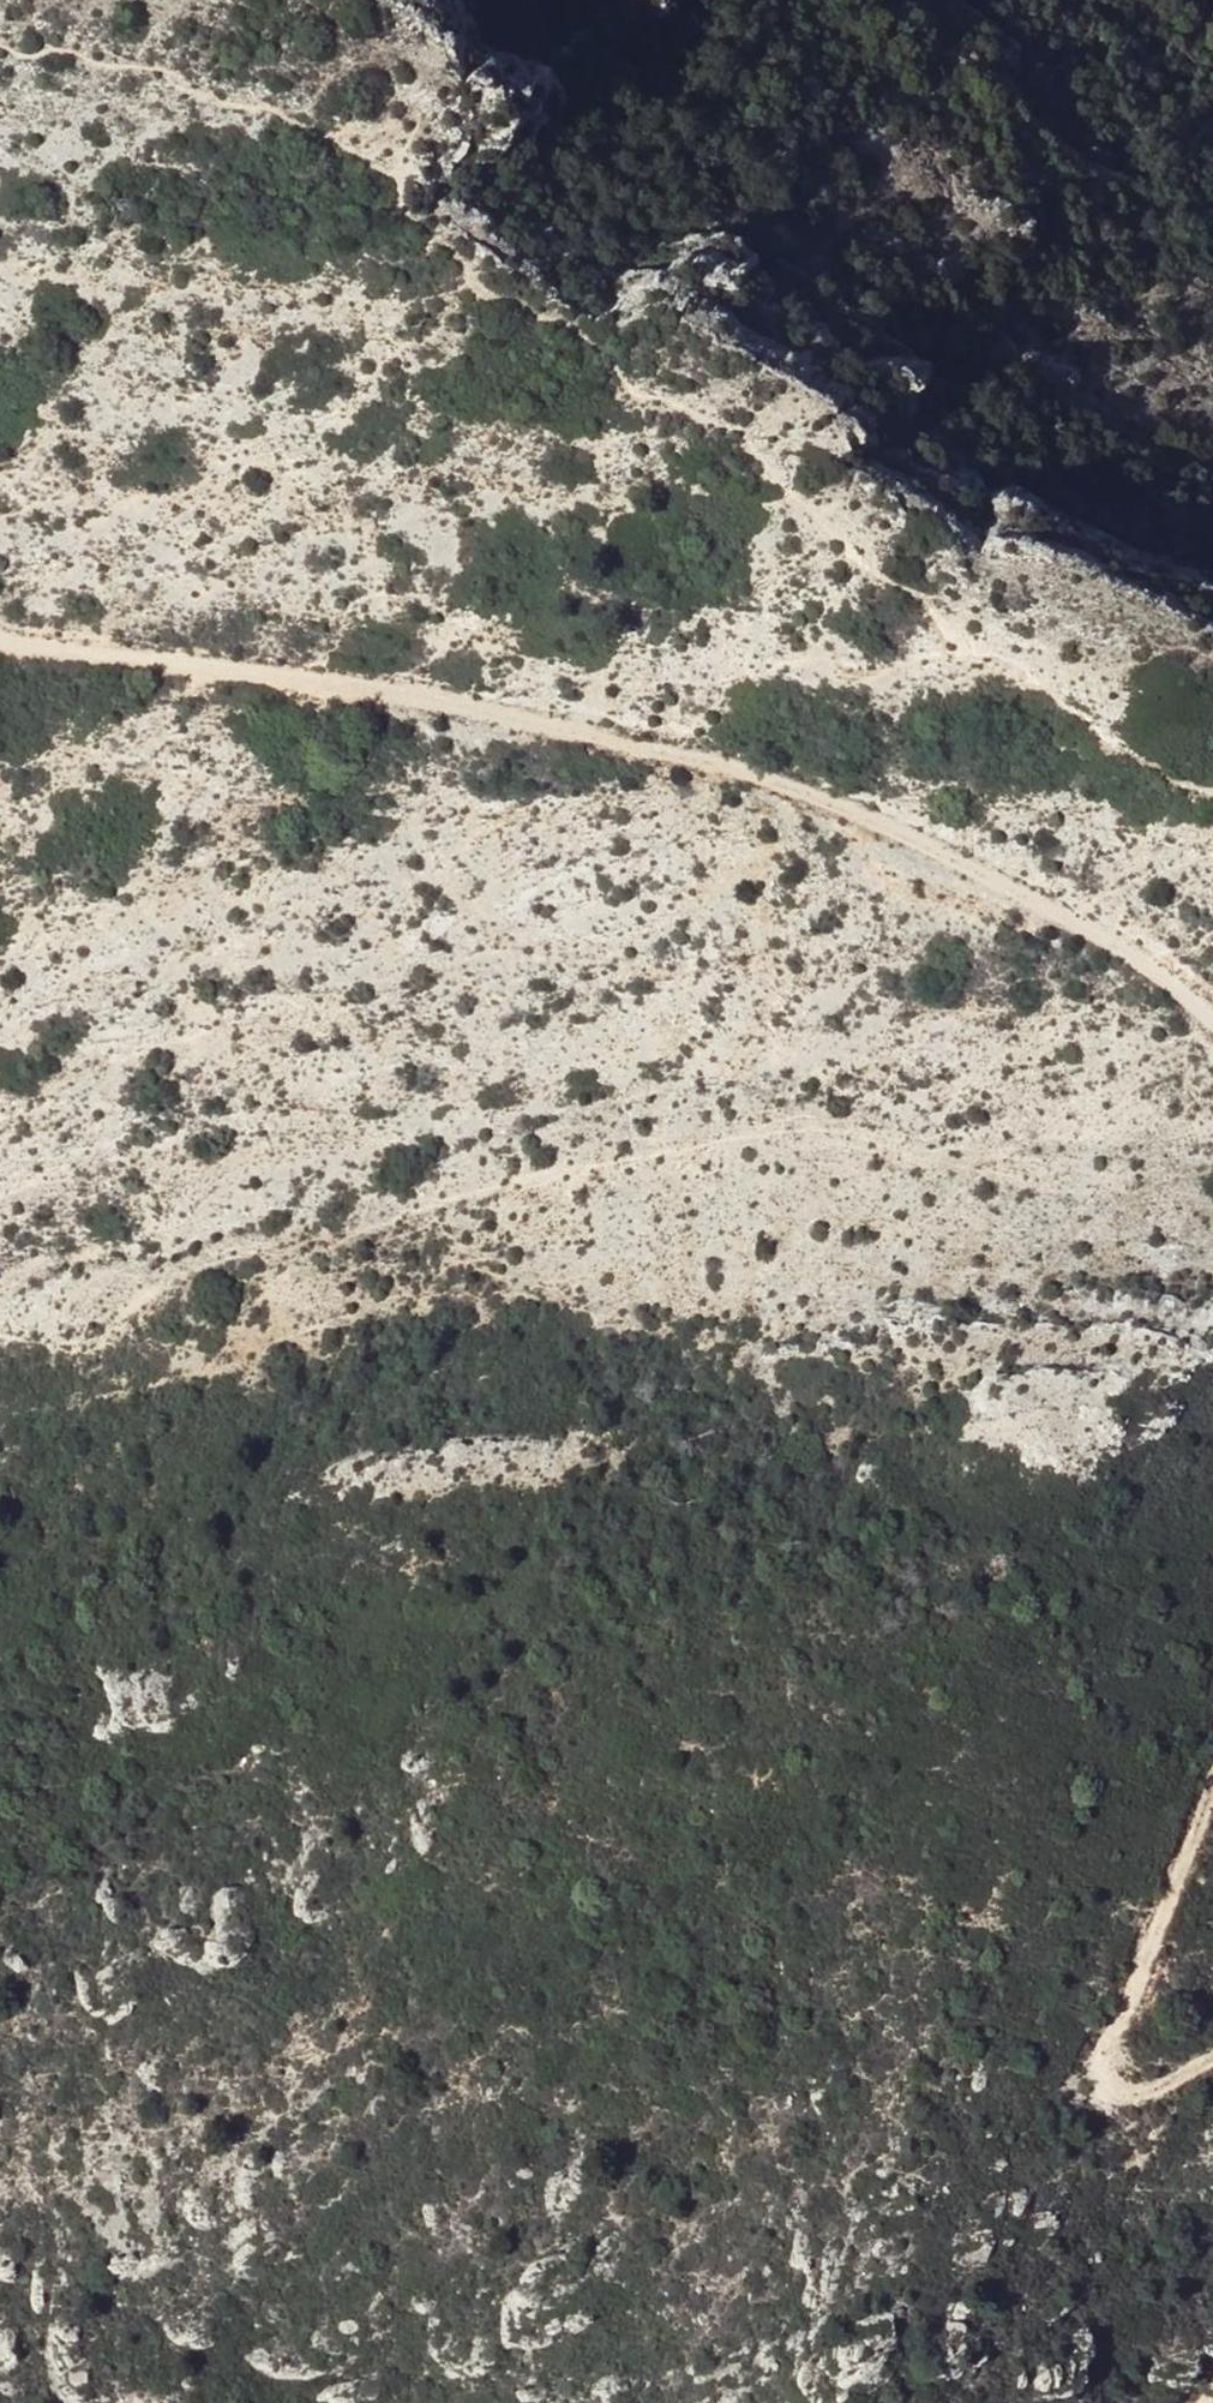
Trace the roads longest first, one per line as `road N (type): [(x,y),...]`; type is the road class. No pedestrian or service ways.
road 1 (track): [(0,628),(390,680),(718,748),(818,783),(1031,900),(1183,995),(1212,1027)]
road 2 (track): [(1212,1798),(1175,1907),(1096,2052),(1093,2071),(1111,2092),(1184,2074),(1212,2057)]

